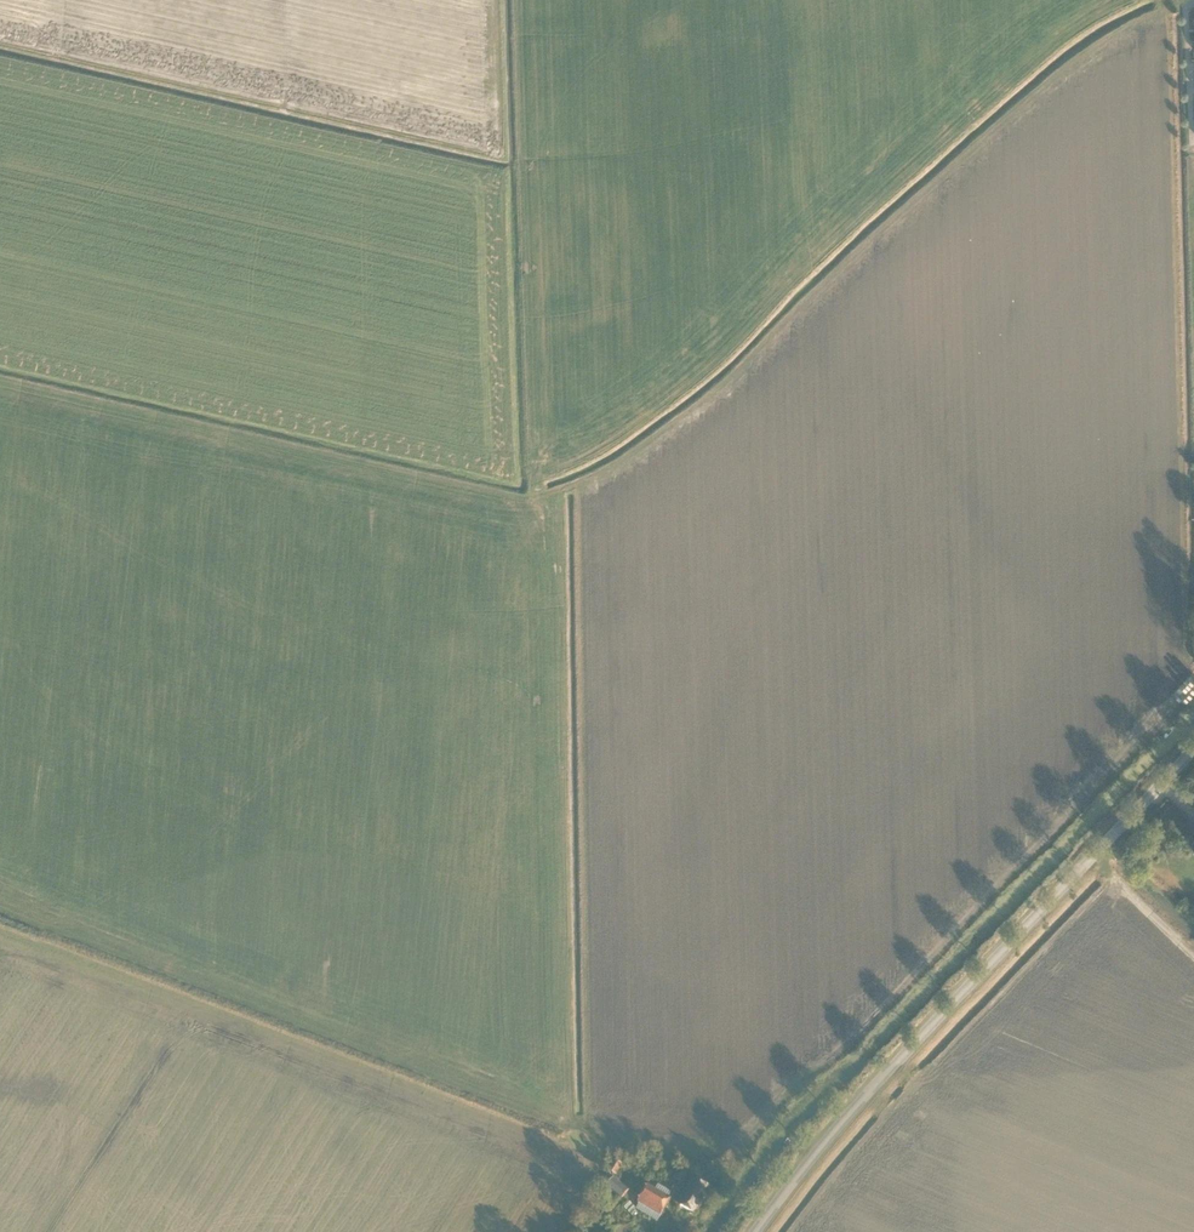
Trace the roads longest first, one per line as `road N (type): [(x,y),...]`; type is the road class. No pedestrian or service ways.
road 1 (tertiary): [(760,1231),(1193,748)]
road 2 (residential): [(1193,139),(1187,0)]

